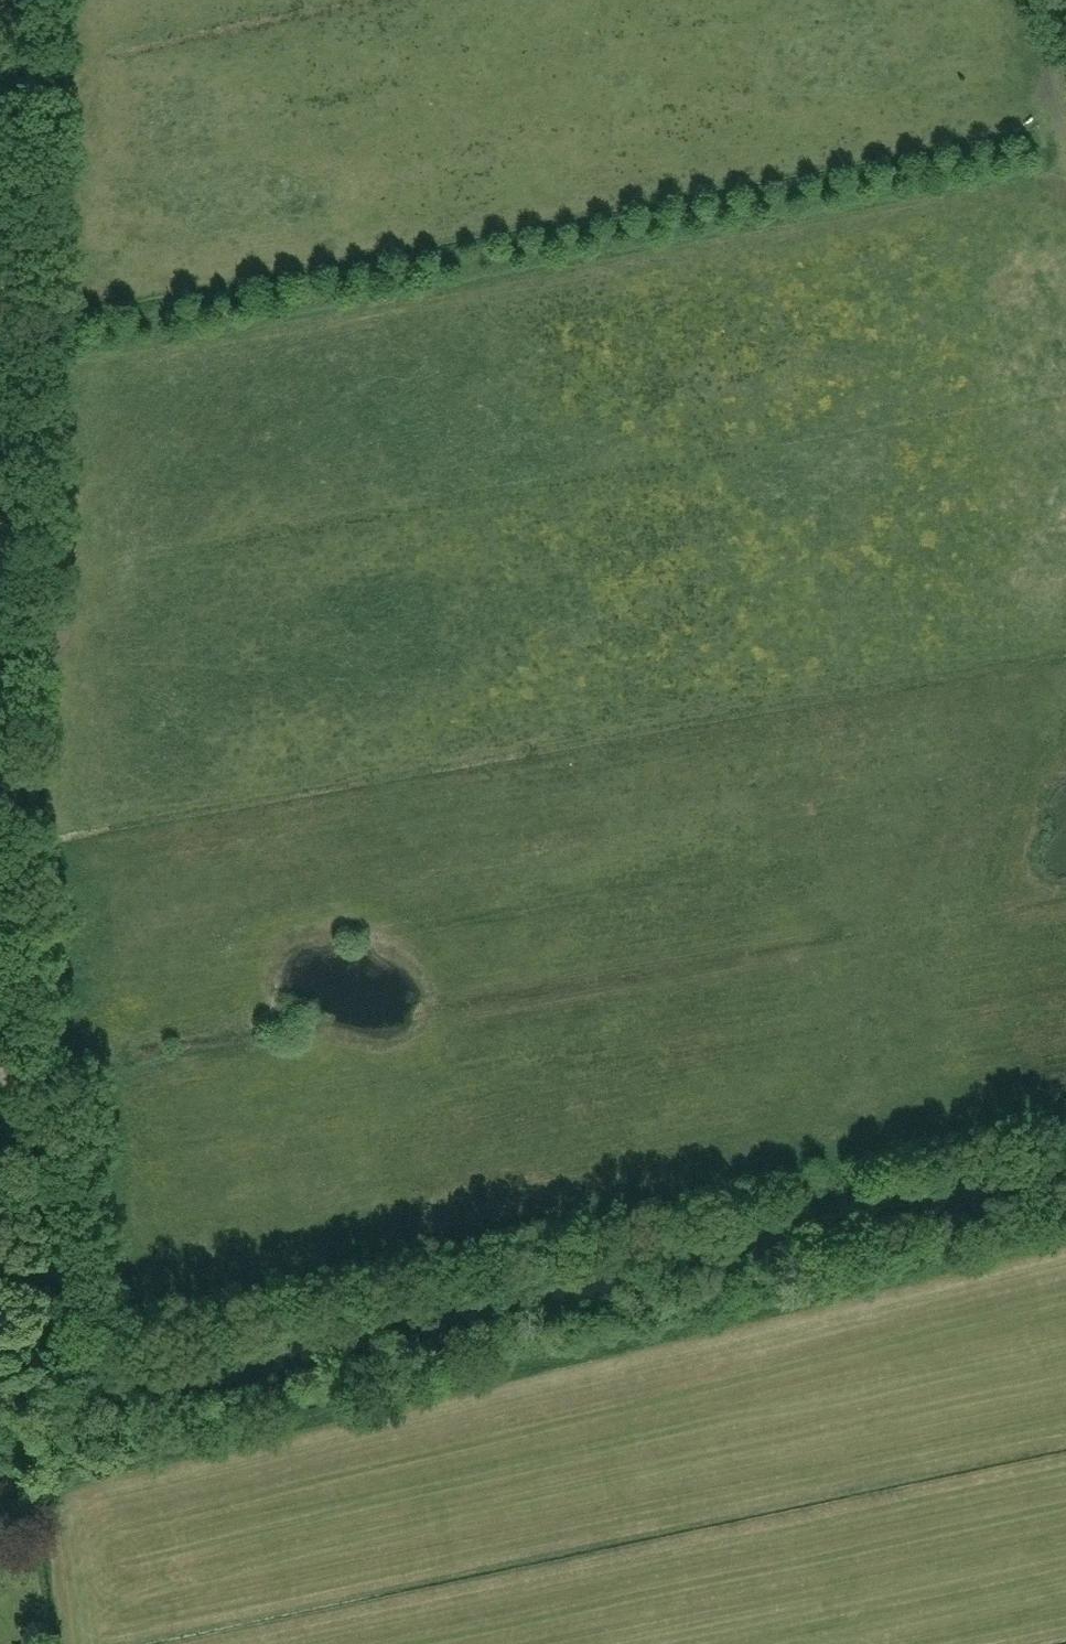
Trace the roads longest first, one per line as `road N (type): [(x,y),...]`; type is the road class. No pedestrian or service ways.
road 1 (track): [(1065,1155),(110,1359),(87,1344),(51,1106),(1,1090)]
road 2 (track): [(30,0),(1,1090)]

